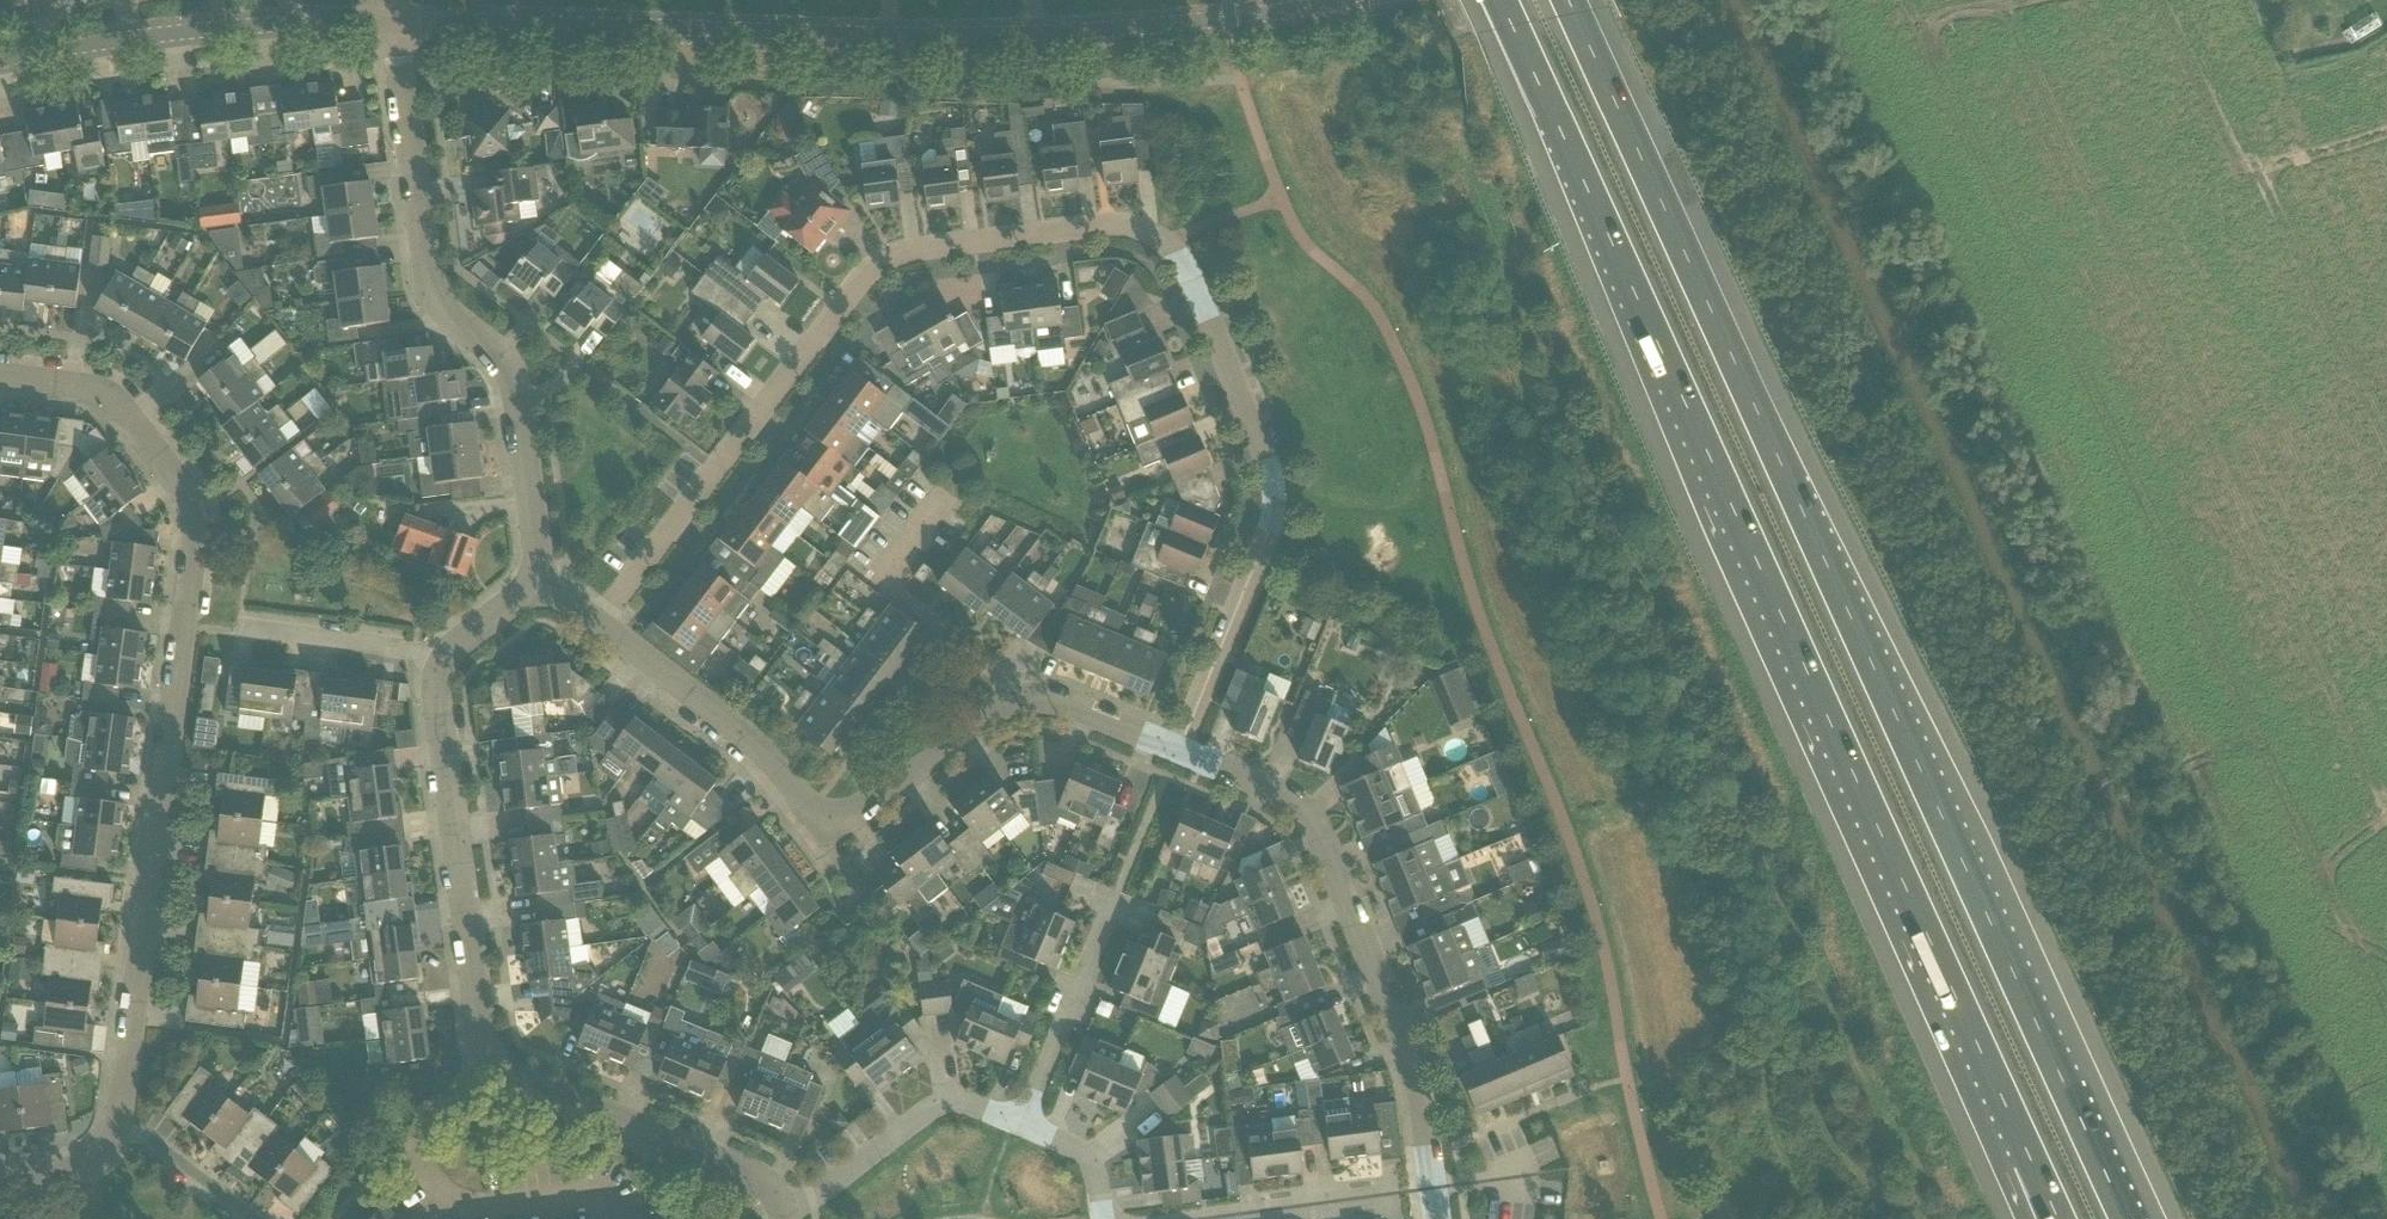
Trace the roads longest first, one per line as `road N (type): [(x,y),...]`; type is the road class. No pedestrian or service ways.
road 1 (motorway): [(2130,1218),(1567,0)]
road 2 (residential): [(599,621),(876,264),(924,246),(1112,225),(1170,241),(1268,459),(1274,531),(1188,754)]
road 3 (motorway): [(1500,0),(2028,1155)]
road 4 (tertiary): [(397,24),(852,37),(1048,33),(1206,23),(1342,0)]
road 5 (residential): [(122,1129),(186,629),(192,498),(156,439),(99,390),(0,381)]
road 6 (residential): [(1188,754),(1036,710),(987,730),(906,793),(845,828),(777,759),(599,621)]
road 7 (residential): [(533,583),(524,379),(428,295),(397,24)]
road 8 (residential): [(1438,1218),(1413,1059),(1340,856),(1302,802),(1188,754)]
road 9 (residential): [(491,1060),(478,1031),(435,692),(442,665)]
road 10 (tertiary): [(0,64),(85,43),(397,24)]
road 11 (residential): [(614,1218),(607,1193),(474,1206),(446,1195),(429,1174),(419,1145),(431,1114),(491,1060)]
road 12 (residential): [(785,1206),(768,1181),(491,1060)]
road 13 (residential): [(785,1206),(811,1201),(936,1108),(978,1105),(1019,1119)]
road 14 (residential): [(1019,1119),(1125,898)]
road 15 (residential): [(1200,1218),(1400,1192)]
road 16 (residential): [(442,665),(403,646),(273,633)]
road 17 (residential): [(255,1218),(122,1129)]
road 18 (residential): [(1103,1218),(1091,1156),(1019,1119)]
road 19 (residential): [(0,1172),(107,1157),(122,1129)]
road 20 (residential): [(442,665),(533,583)]

